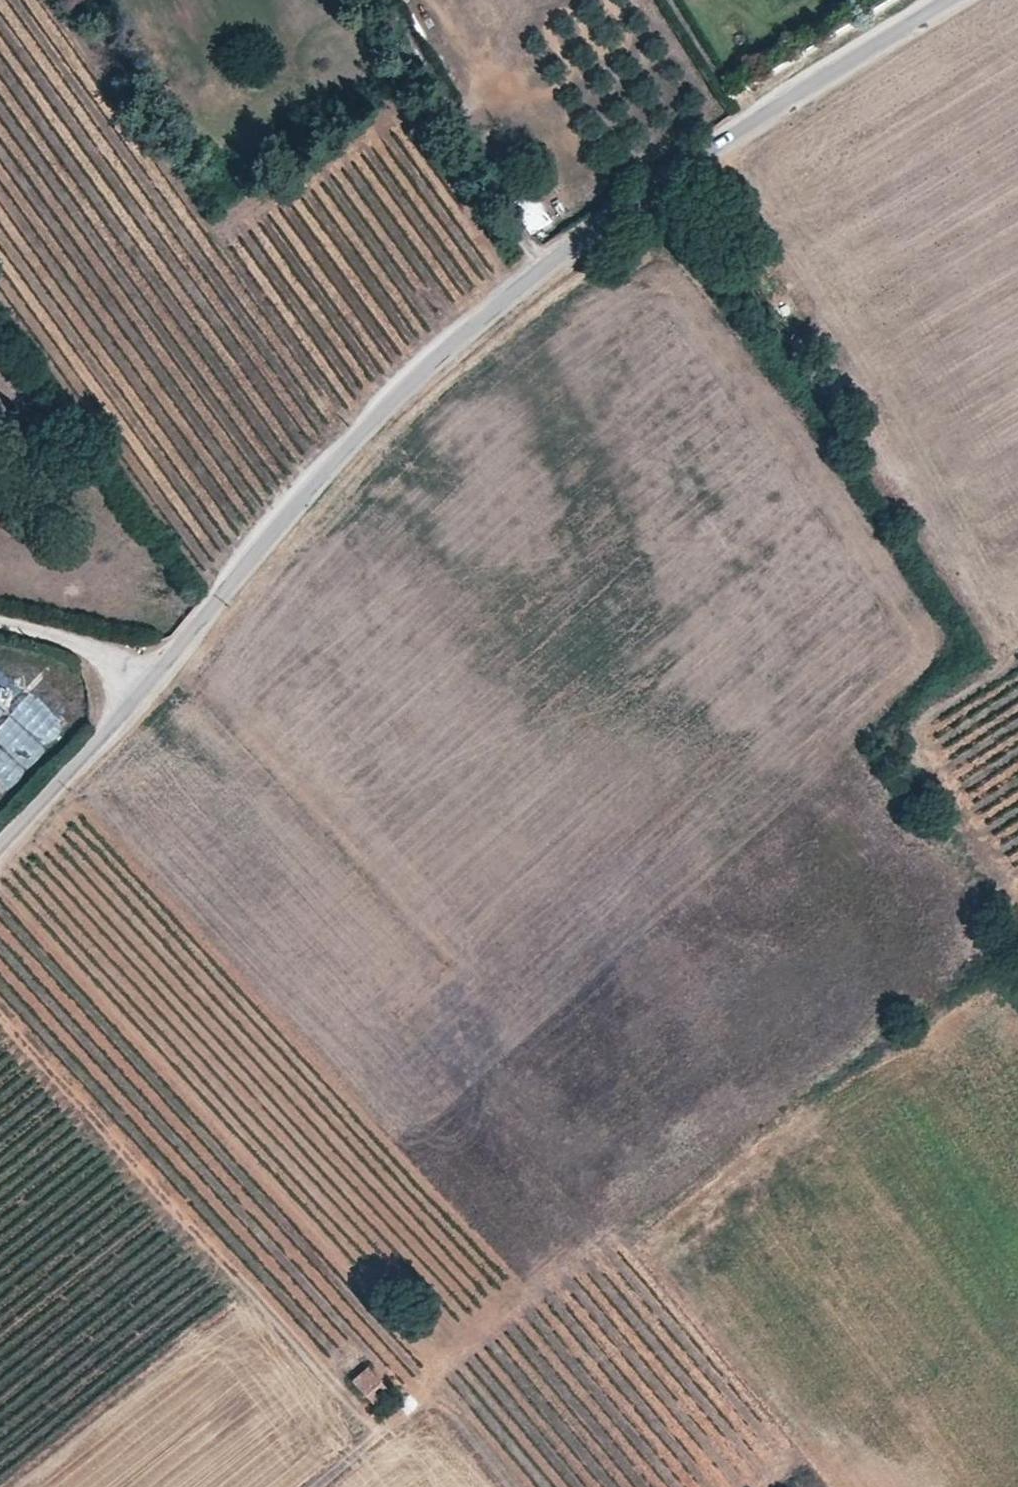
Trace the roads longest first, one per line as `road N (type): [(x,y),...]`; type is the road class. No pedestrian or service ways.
road 1 (unclassified): [(953,0),(878,43),(426,362),(155,682),(0,842)]
road 2 (track): [(155,682),(0,624)]

